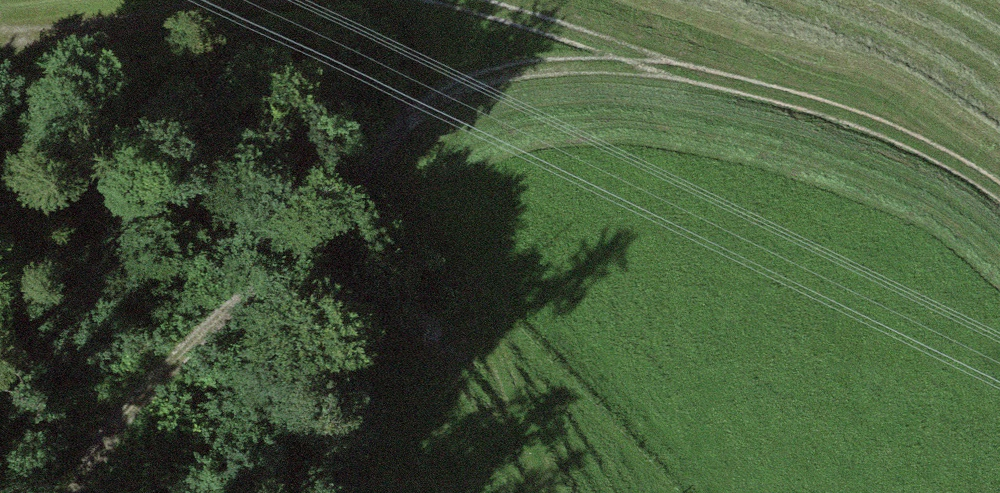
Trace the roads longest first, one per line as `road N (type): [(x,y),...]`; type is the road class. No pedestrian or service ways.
road 1 (track): [(81,492),(99,458),(379,150),(467,87),(552,68),(642,66)]
road 2 (track): [(999,198),(970,174),(818,105),(642,66)]
road 3 (track): [(642,66),(454,0)]
road 4 (track): [(169,0),(91,17),(0,14)]

